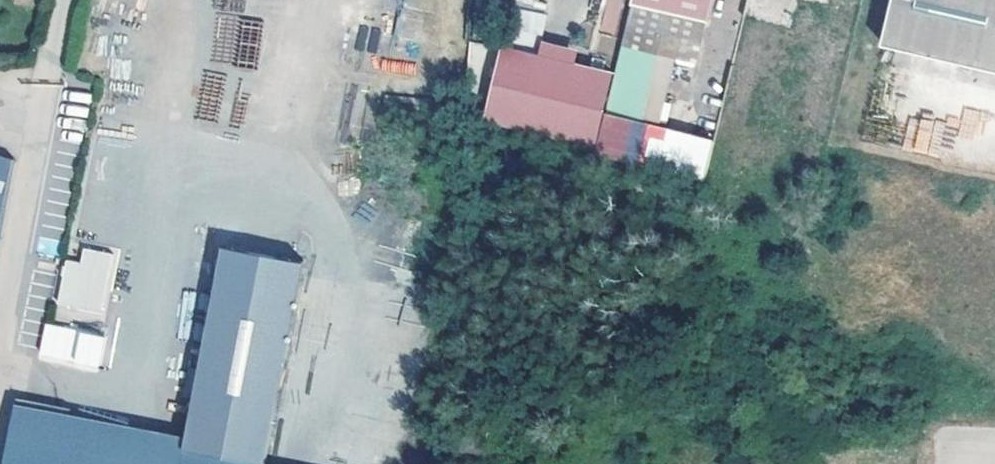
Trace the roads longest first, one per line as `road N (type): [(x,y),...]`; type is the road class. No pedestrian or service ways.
road 1 (unclassified): [(70,0),(0,338)]

